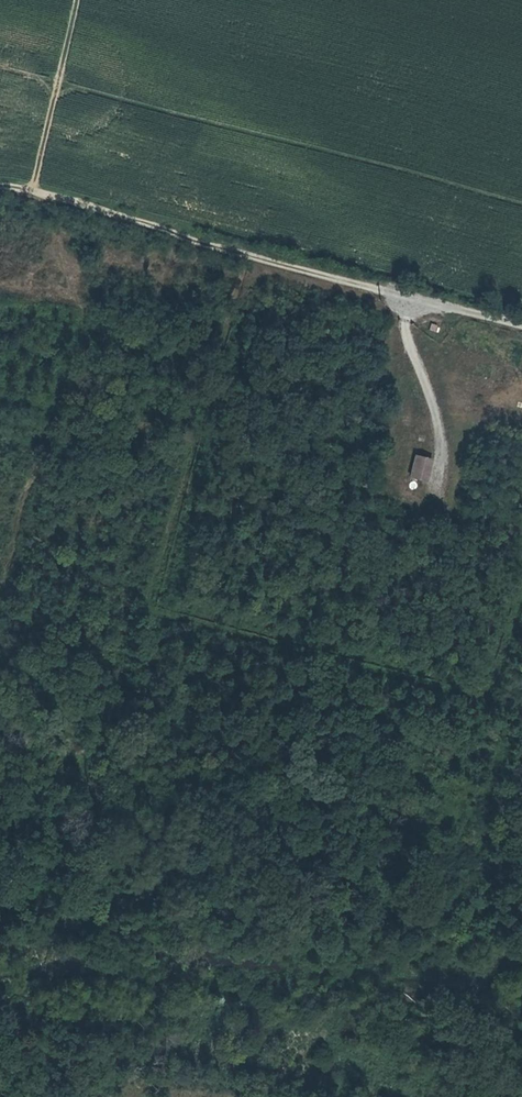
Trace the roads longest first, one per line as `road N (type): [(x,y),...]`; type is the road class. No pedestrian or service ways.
road 1 (track): [(0,186),(175,242),(175,314),(55,636),(46,796),(52,860),(161,936)]
road 2 (track): [(128,1096),(177,1004),(161,936),(266,897),(486,909),(498,854),(521,858)]
road 3 (unclassified): [(175,242),(521,327)]

